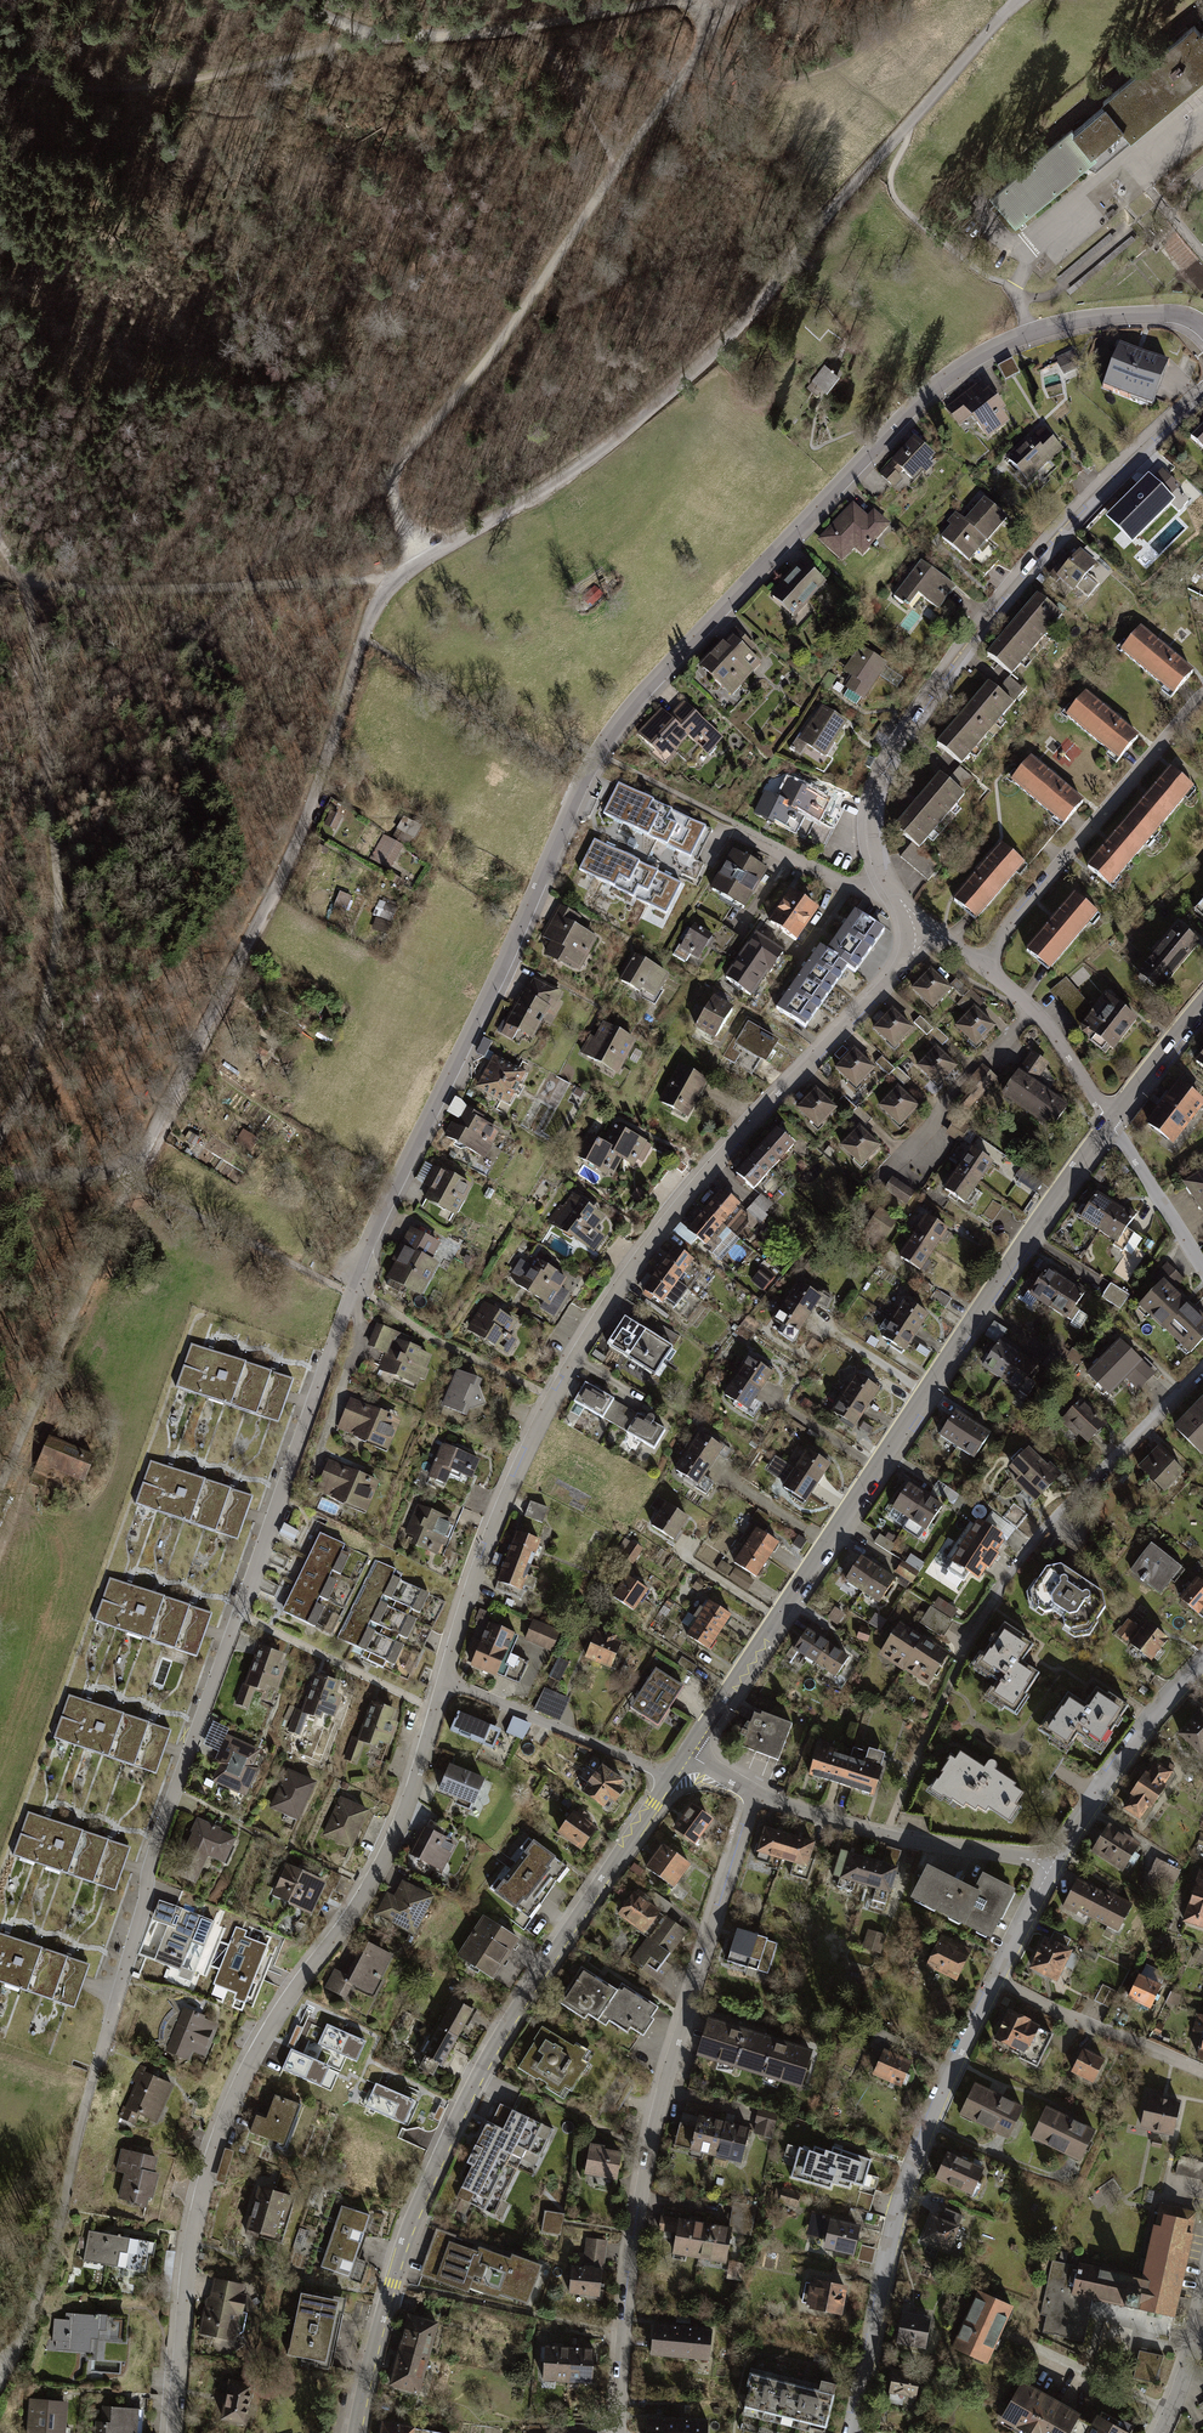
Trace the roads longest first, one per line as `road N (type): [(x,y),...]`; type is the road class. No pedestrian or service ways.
road 1 (residential): [(0,2367),(59,2228),(146,1868),(327,1352),(601,757),(653,680),(939,381),(1030,331),(1088,317),(1172,314),(1202,327)]
road 2 (unclassified): [(142,1152),(279,877),(314,793),(360,637),(391,579),(586,461),(710,365),(1017,0)]
road 3 (residential): [(445,1679),(494,1529),(590,1336),(701,1181),(901,968),(927,927)]
road 4 (residential): [(173,2432),(189,2259),(219,2139),(265,2037),(380,1869),(409,1804),(445,1679)]
road 5 (tertiary): [(688,1753),(1110,1120)]
road 6 (tertiary): [(358,2432),(412,2223),(466,2104),(667,1780)]
road 7 (residential): [(755,1797),(652,2146),(623,2329),(621,2432)]
road 8 (residential): [(895,898),(875,820),(890,762),(1039,560),(1202,399)]
road 9 (track): [(25,581),(60,928),(36,1063),(0,1133)]
road 10 (residential): [(855,2432),(901,2198),(998,1980)]
road 11 (track): [(0,73),(66,86),(134,87),(376,39),(462,34)]
road 12 (track): [(391,579),(125,589),(0,579)]
road 13 (track): [(618,168),(486,361),(403,458),(392,482)]
road 14 (residential): [(970,1643),(1033,1543),(1065,1525),(1077,1495),(1202,1370)]
road 15 (residential): [(984,968),(1011,921),(1202,701)]
road 16 (residential): [(755,1797),(883,1836),(1054,1863)]
road 17 (residential): [(1054,1863),(1154,1718),(1202,1666)]
road 18 (residential): [(667,1780),(445,1679)]
road 19 (residential): [(998,1980),(1202,2072)]
road 20 (residential): [(984,968),(1053,1032),(1110,1120)]
road 21 (track): [(618,168),(725,15)]
road 22 (residential): [(1110,1120),(1202,1271)]
road 23 (track): [(672,0),(521,26)]
road 24 (tertiary): [(1110,1120),(1202,999)]
road 25 (unclassified): [(0,1173),(108,1172),(142,1152)]
road 26 (residential): [(773,843),(895,898)]
road 27 (residential): [(998,1980),(1054,1863)]

